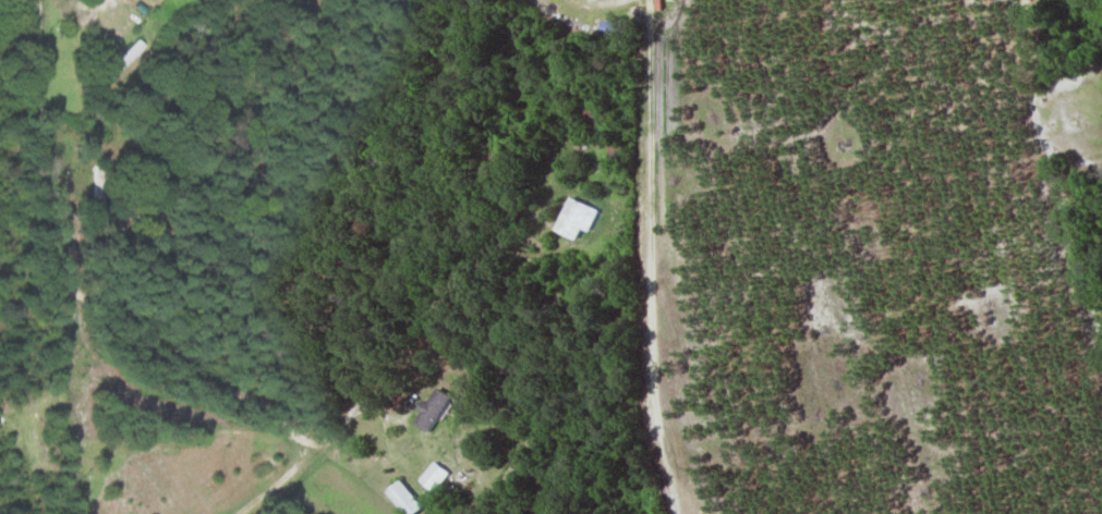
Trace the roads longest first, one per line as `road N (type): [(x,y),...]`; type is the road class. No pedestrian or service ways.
road 1 (residential): [(649,78),(434,325),(210,513)]
road 2 (residential): [(71,513),(37,0)]

